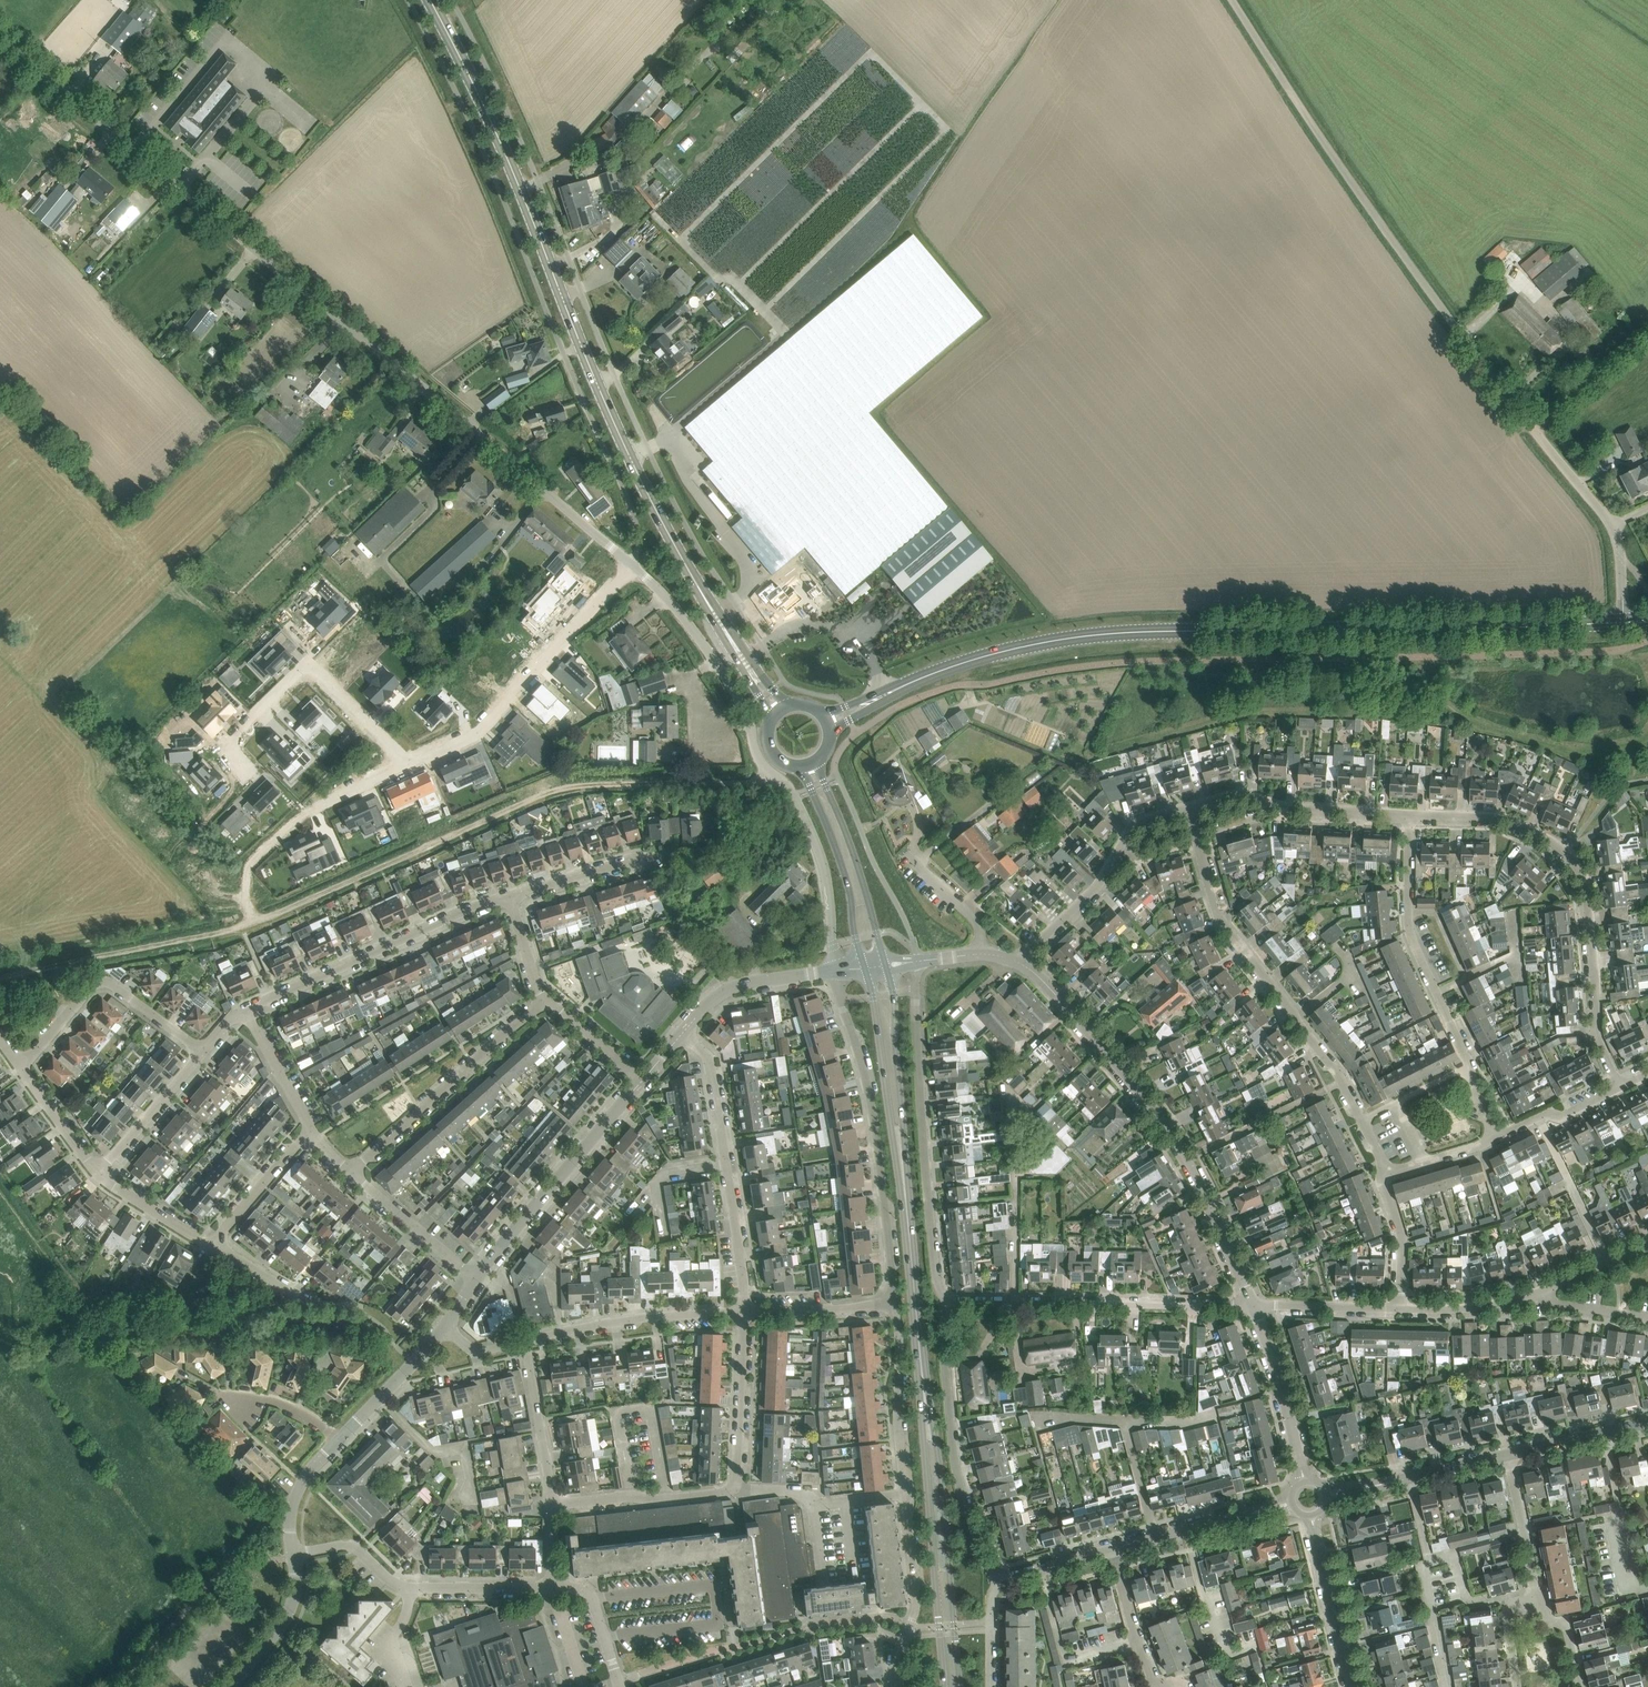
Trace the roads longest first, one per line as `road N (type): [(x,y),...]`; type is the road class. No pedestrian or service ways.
road 1 (unclassified): [(632,566),(0,41)]
road 2 (track): [(0,980),(242,928),(555,790),(780,782)]
road 3 (unclassified): [(1624,622),(1615,530),(1467,343),(1232,0)]
road 4 (secondary): [(902,687),(1080,637),(1624,622)]
road 5 (secondary): [(700,588),(624,446),(480,96),(430,0)]
road 6 (unclassified): [(1018,962),(1176,1140),(1252,1305)]
road 7 (residential): [(1620,1088),(1594,1033),(1596,981),(1578,866),(1560,845),(1498,816),(1410,814)]
road 8 (residential): [(1361,1121),(1337,1072),(1217,915),(1188,806)]
road 9 (residential): [(835,971),(873,1112),(896,1307)]
road 10 (residential): [(941,1298),(927,1190),(919,962)]
road 11 (secondary): [(961,1686),(922,1372)]
road 12 (secondary): [(922,1372),(942,1686)]
road 13 (unclassified): [(1252,1305),(941,1298)]
road 14 (residential): [(405,766),(484,729),(632,566)]
road 15 (residential): [(745,1312),(711,1060),(682,1032)]
road 16 (residential): [(1000,1582),(987,1568),(962,1492),(941,1298)]
road 17 (residential): [(405,766),(313,668),(302,669),(228,741),(249,779)]
road 18 (residential): [(247,1010),(512,896)]
road 19 (unclassified): [(745,708),(755,753),(793,794),(817,847),(830,887),(835,971)]
road 20 (residential): [(1471,1065),(1407,927),(1410,814)]
road 21 (residential): [(352,1172),(546,1002)]
road 22 (unclassified): [(476,1279),(641,1082)]
road 23 (secondary): [(906,1203),(895,996),(886,966)]
road 24 (secondary): [(865,968),(906,1203)]
road 25 (residential): [(1188,806),(1128,831),(1096,887),(1018,962)]
road 26 (residential): [(23,1068),(100,983),(202,1051)]
road 27 (residential): [(1410,814),(1278,805),(1236,792),(1188,806)]
road 28 (residential): [(523,1339),(650,1317),(745,1312)]
road 29 (unclassified): [(123,1686),(267,1516)]
road 30 (secondary): [(886,966),(816,761)]
road 31 (secondary): [(800,766),(835,844),(865,968)]
road 32 (residential): [(907,1490),(915,1594),(899,1686)]
road 33 (unclassified): [(1327,1495),(1508,1454)]
road 34 (residential): [(896,1307),(907,1490)]
road 35 (unclassified): [(1252,1305),(1304,1480)]
road 36 (residential): [(552,1508),(733,1485)]
road 37 (unclassified): [(745,708),(686,621),(632,566)]
road 38 (residential): [(1113,1550),(1289,1503)]
road 39 (residential): [(733,1485),(802,1492),(822,1504),(907,1490)]
road 40 (residential): [(733,1485),(745,1312)]
road 41 (unclassified): [(1353,1686),(1312,1518)]
road 42 (residential): [(552,1508),(523,1339)]
road 43 (unclassified): [(682,1032),(712,1001),(745,986),(835,971)]
road 44 (track): [(258,921),(245,897),(251,866),(337,795)]
road 45 (secondary): [(922,1372),(906,1203)]
road 46 (residential): [(476,1279),(352,1172)]
road 47 (residential): [(99,1174),(202,1051)]
road 48 (unclassified): [(339,1441),(447,1327)]
road 49 (residential): [(212,1246),(310,1130)]
road 50 (residential): [(745,1312),(896,1307)]
road 51 (residential): [(1252,1305),(1402,1309)]
road 52 (residential): [(1540,1599),(1508,1454)]
road 53 (secondary): [(700,588),(773,716)]
road 54 (secondary): [(790,704),(700,588)]
road 55 (residential): [(554,1589),(410,1589)]
road 56 (residential): [(1157,1686),(1113,1550)]
road 57 (unclassified): [(1508,1454),(1647,1423)]
road 58 (residential): [(1402,1309),(1403,1242),(1380,1175)]
road 59 (residential): [(1402,1309),(1480,1307),(1536,1293)]
road 60 (residential): [(310,1130),(247,1010)]
road 61 (residential): [(1495,1139),(1620,1088)]
road 62 (residential): [(212,1246),(99,1174)]
road 63 (residential): [(512,896),(641,861)]
road 64 (residential): [(620,1686),(588,1592),(554,1589)]
road 65 (residential): [(410,1589),(355,1547),(294,1554)]
road 66 (residential): [(99,1174),(23,1068)]
road 67 (residential): [(982,955),(978,925),(909,856)]
road 68 (unclassified): [(294,1554),(296,1497),(339,1441)]
road 69 (residential): [(641,1082),(546,1002)]
road 70 (residential): [(1536,1293),(1647,1243)]

